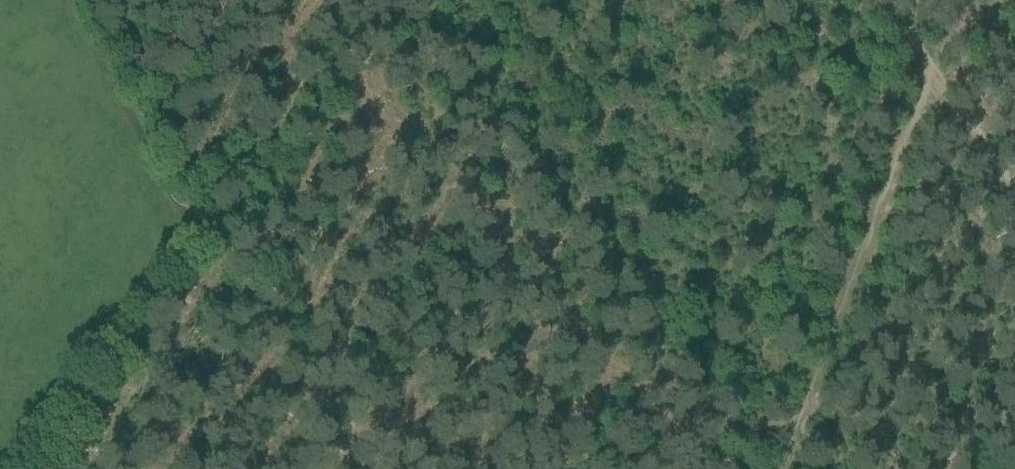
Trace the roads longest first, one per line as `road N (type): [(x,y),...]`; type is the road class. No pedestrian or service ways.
road 1 (track): [(764,468),(924,62)]
road 2 (track): [(1014,197),(924,62)]

